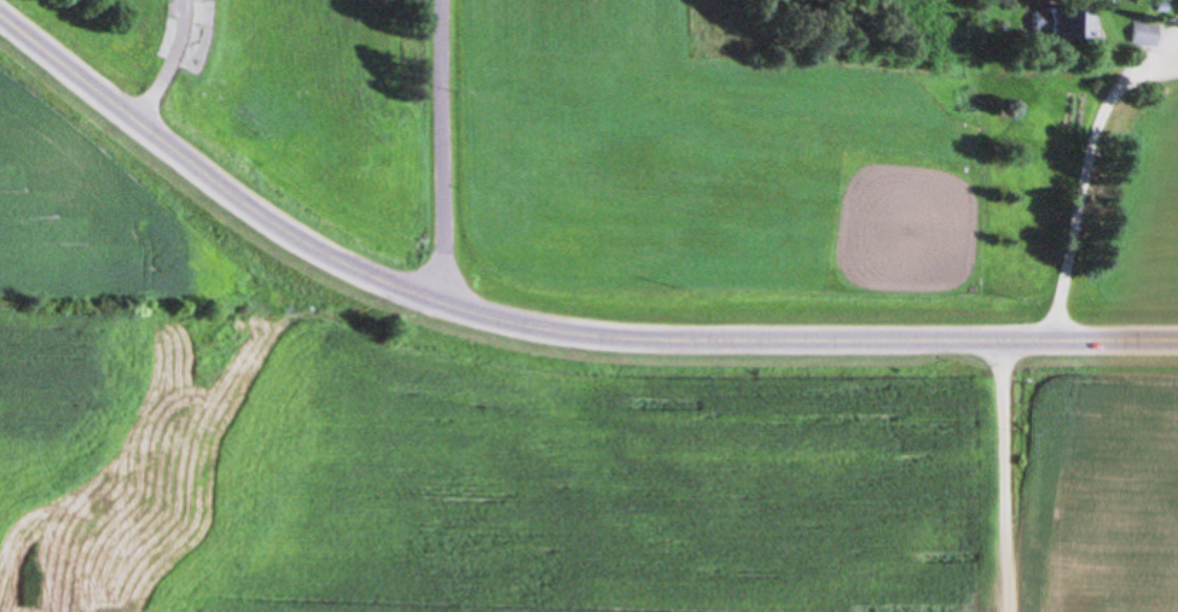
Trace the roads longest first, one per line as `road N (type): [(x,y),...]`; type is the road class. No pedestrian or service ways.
road 1 (tertiary): [(1177,336),(631,336),(390,280),(284,226),(0,5)]
road 2 (residential): [(443,295),(440,0)]
road 3 (residential): [(969,611),(963,337)]

